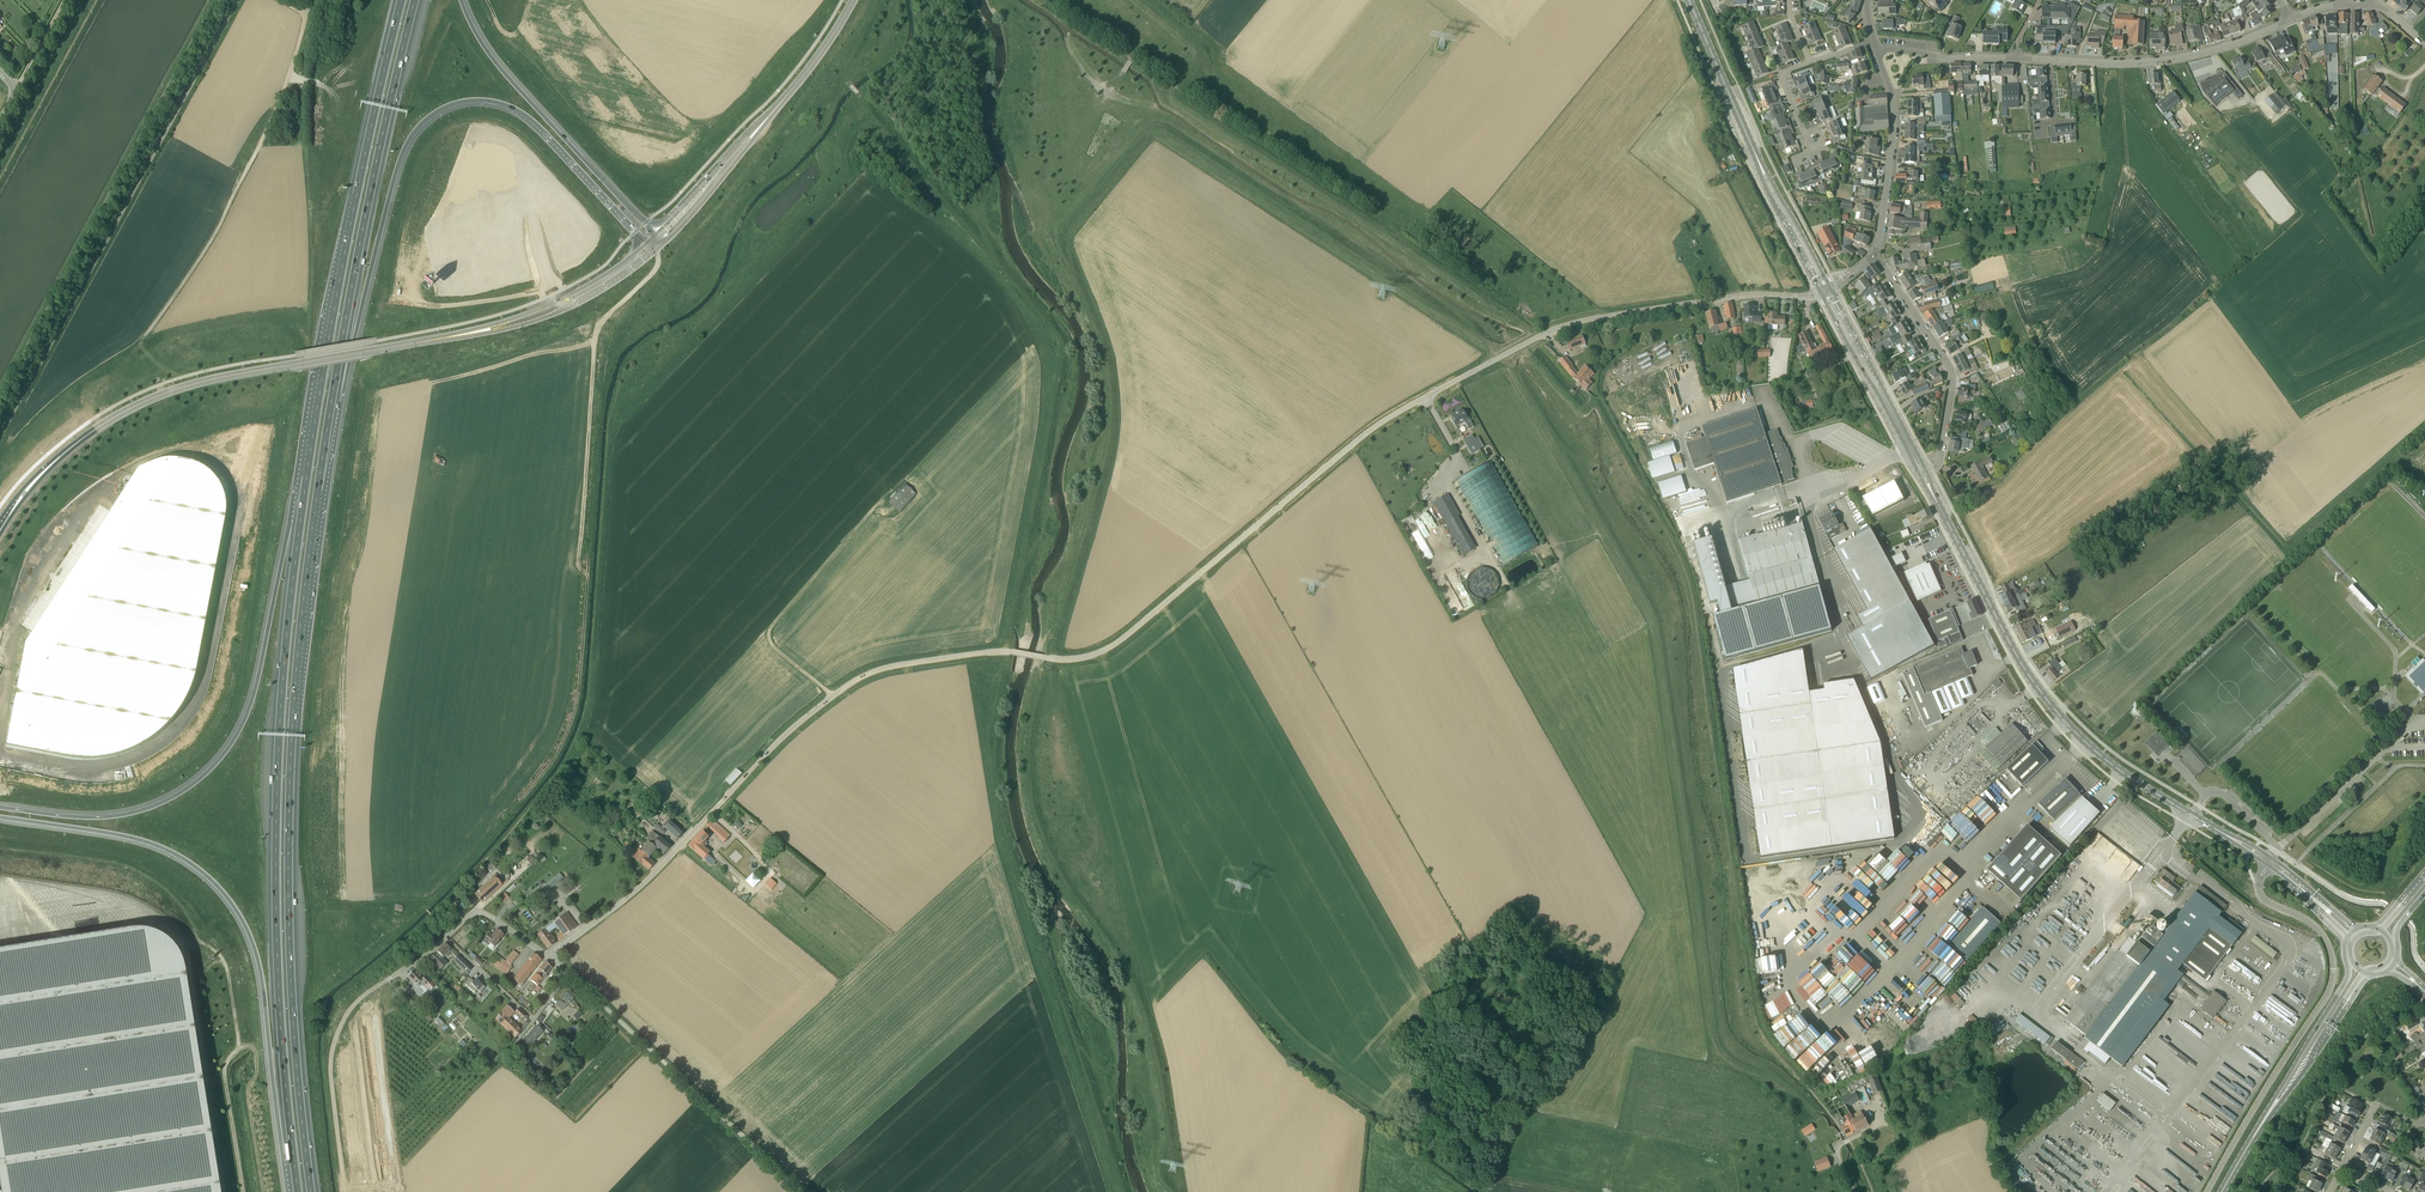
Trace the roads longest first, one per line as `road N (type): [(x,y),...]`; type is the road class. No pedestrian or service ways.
road 1 (unclassified): [(1046,658),(1082,658),(1117,643),(1360,436),(1541,335),(1589,319),(1744,295),(1826,291)]
road 2 (motorway): [(312,1191),(293,988),(292,793),(305,604),(333,404)]
road 3 (motorway): [(298,522),(274,846),(291,1154)]
road 4 (motorway): [(333,404),(401,157),(418,128),(442,109),(488,101),(529,118),(647,243)]
road 5 (primary): [(476,332),(233,375),(149,400),(58,459),(0,530)]
road 6 (motorway): [(400,0),(347,230),(298,522)]
road 7 (motorway): [(0,817),(143,841),(193,864),(224,894),(256,952),(291,1154)]
road 8 (primary): [(2226,835),(2121,771),(2052,706),(2019,659),(1910,448)]
road 9 (unclassified): [(238,0),(0,438)]
road 10 (motorway): [(298,522),(284,553),(249,708),(212,767),(167,800),(125,814),(0,807)]
road 11 (motorway): [(333,404),(417,0)]
road 12 (unclassified): [(2206,1191),(2332,985),(2331,954),(2320,932),(2260,893),(2269,862)]
road 13 (unclassified): [(304,12),(255,153),(213,236),(148,333)]
road 14 (unclassified): [(721,802),(797,722),(858,677),(888,666),(1015,653)]
road 15 (primary): [(1826,291),(1689,0)]
road 16 (motorway): [(654,236),(491,58),(461,0)]
road 17 (unclassified): [(806,1191),(594,995)]
road 18 (track): [(244,1191),(223,1071),(237,1043),(228,970),(187,928)]
road 19 (track): [(832,696),(770,642),(769,629),(875,505),(894,507)]
road 20 (residential): [(2050,60),(2156,62),(2291,20)]
road 21 (track): [(396,976),(356,1001),(333,1043),(344,1191)]
road 22 (residential): [(1937,465),(1947,367),(1873,255)]
road 23 (residential): [(547,954),(653,873),(721,802)]
road 24 (primary): [(2344,943),(2347,978),(2247,1146)]
road 25 (unclassified): [(398,1191),(375,1009),(396,976)]
road 26 (tertiary): [(1873,255),(1894,130),(1877,50)]
road 27 (primary): [(476,332),(567,308),(656,250)]
road 28 (primary): [(647,243),(560,300),(476,332)]
road 29 (primary): [(1910,448),(1826,291)]
road 30 (primary): [(2247,1146),(2345,1005)]
road 31 (primary): [(656,250),(762,125)]
road 32 (primary): [(762,125),(654,236)]
road 33 (primary): [(853,0),(762,125)]
road 34 (track): [(414,293),(422,305),(451,306),(552,289)]
road 35 (track): [(1360,1106),(1473,1191)]
road 36 (residential): [(1877,50),(2018,58)]
road 37 (residential): [(547,954),(487,913),(473,913),(445,938)]
road 38 (track): [(592,344),(598,323),(658,265),(656,250)]

